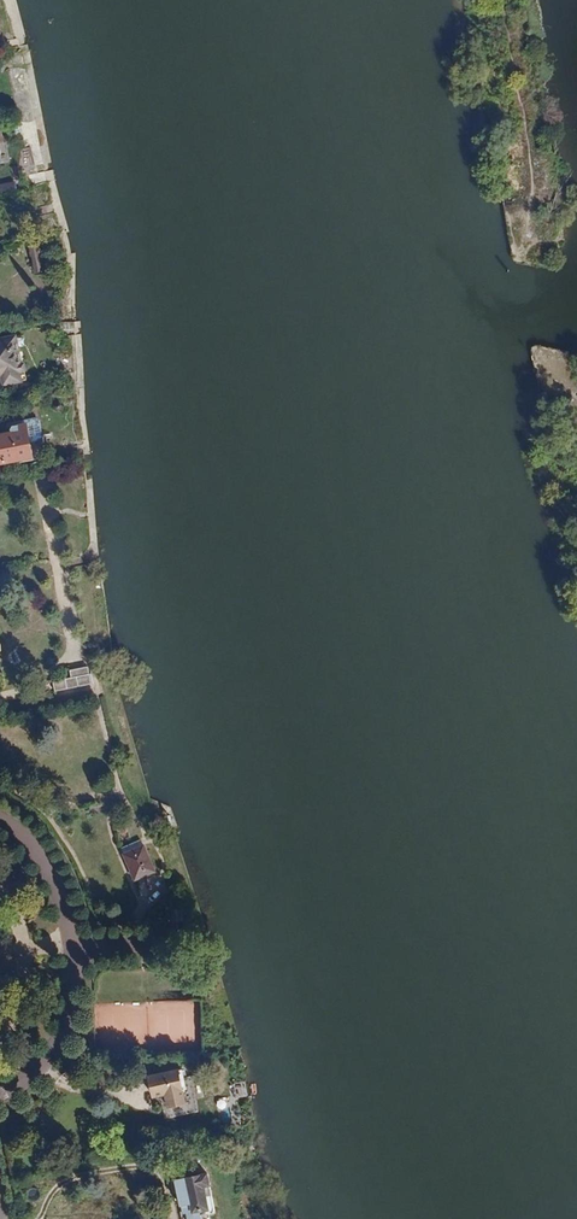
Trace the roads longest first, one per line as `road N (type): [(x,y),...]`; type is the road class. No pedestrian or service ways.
road 1 (residential): [(0,810),(35,836),(59,869),(77,913),(80,953),(62,1041),(41,1073),(0,1097)]

